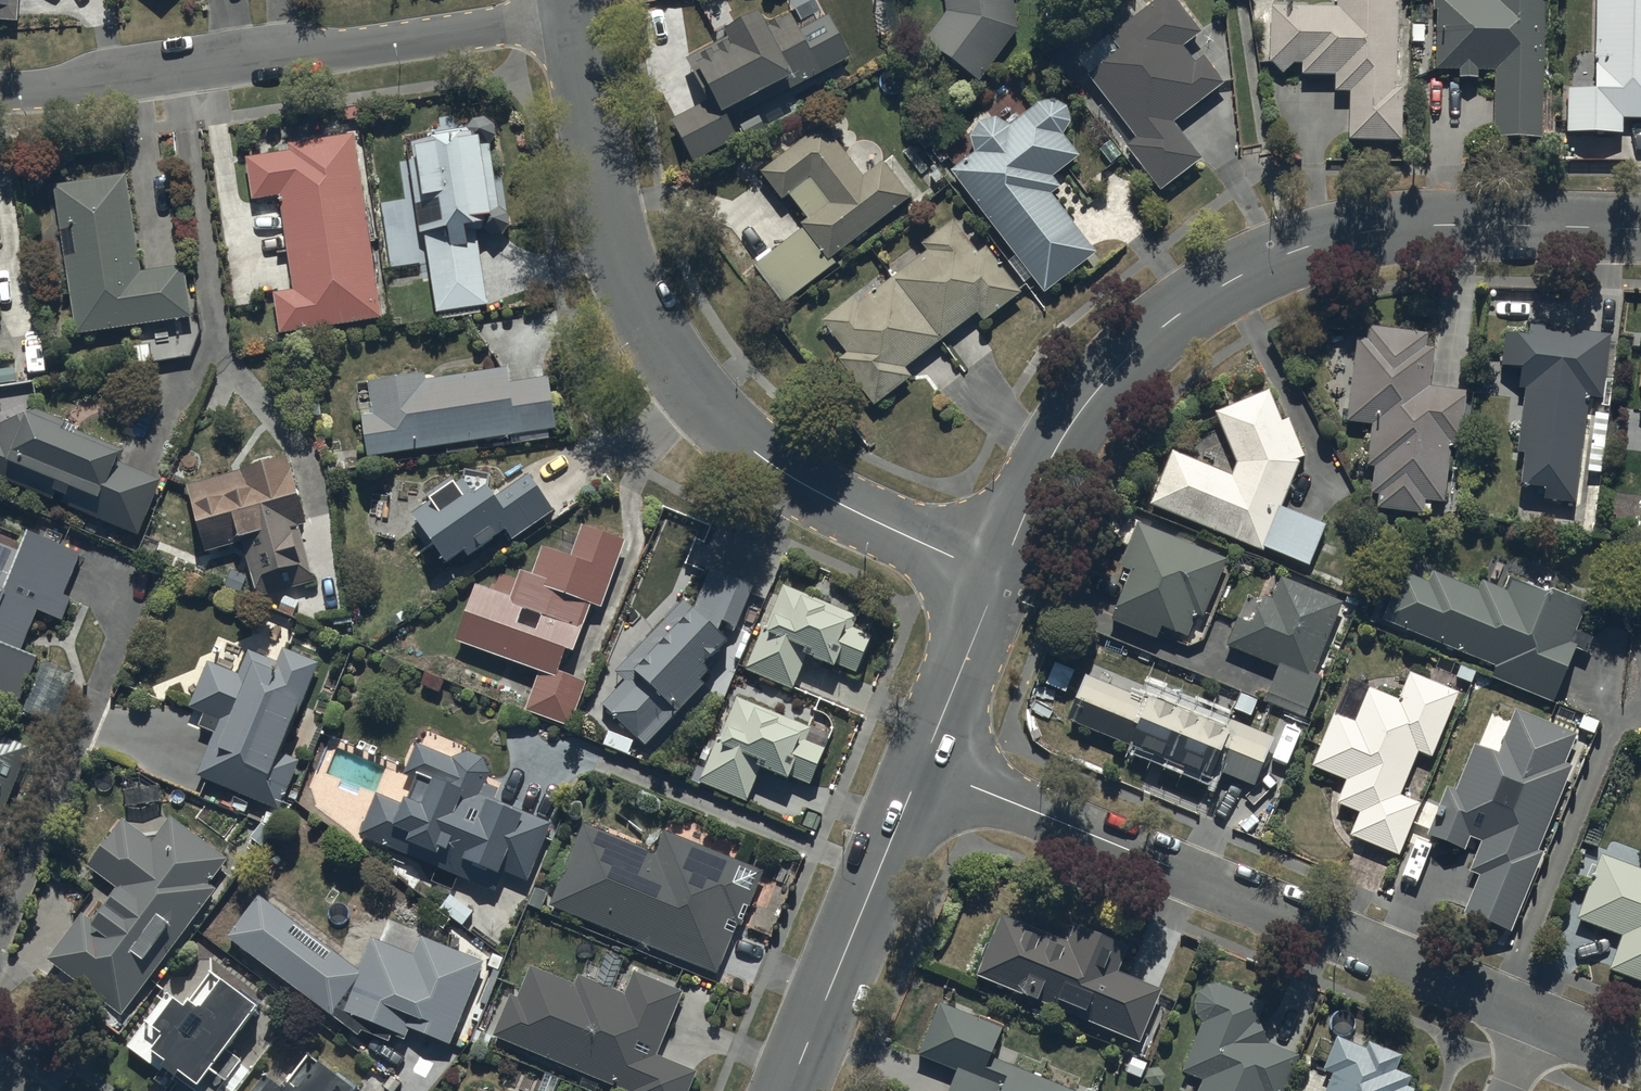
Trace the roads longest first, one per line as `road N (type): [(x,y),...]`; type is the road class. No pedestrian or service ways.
road 1 (tertiary): [(1000,574),(1085,406),(1121,363),(1211,294),(1294,252),(1365,237),(1436,227),(1640,232)]
road 2 (residential): [(1000,574),(777,471),(690,378),(633,287),(612,234),(578,16)]
road 3 (residential): [(925,765),(1539,1016)]
road 4 (residential): [(578,16),(0,92)]
road 5 (tertiary): [(792,1090),(925,765)]
road 6 (tertiary): [(925,765),(1000,574)]

